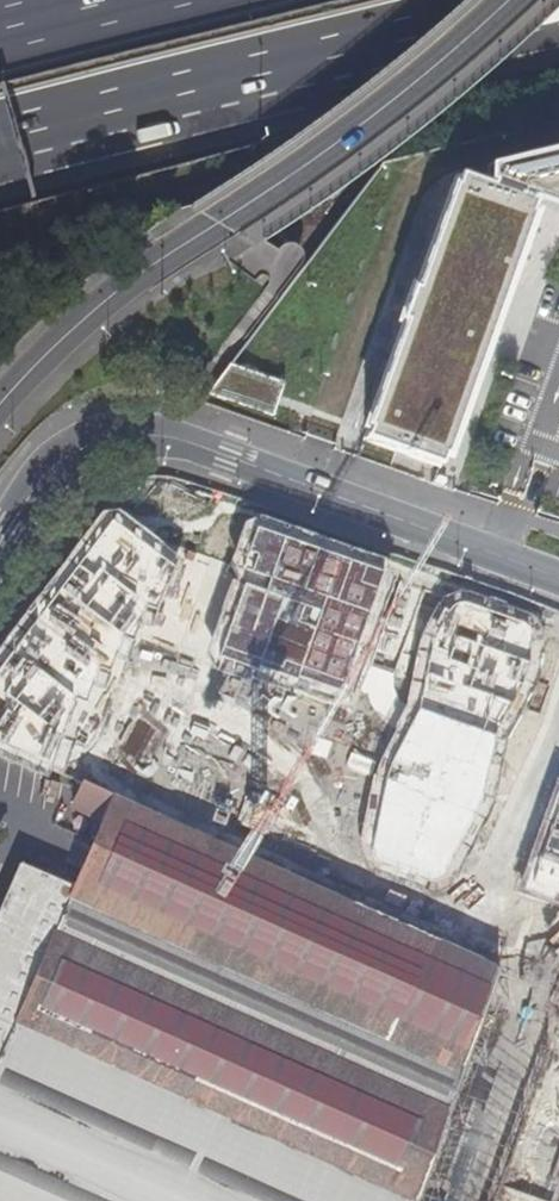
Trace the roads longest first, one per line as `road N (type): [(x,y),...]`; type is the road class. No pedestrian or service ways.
road 1 (residential): [(0,406),(114,293),(288,177),(503,0)]
road 2 (residential): [(0,548),(64,454),(117,433),(162,435),(558,578)]
road 3 (motorway): [(0,146),(558,8)]
road 4 (motorway): [(165,0),(0,41)]

